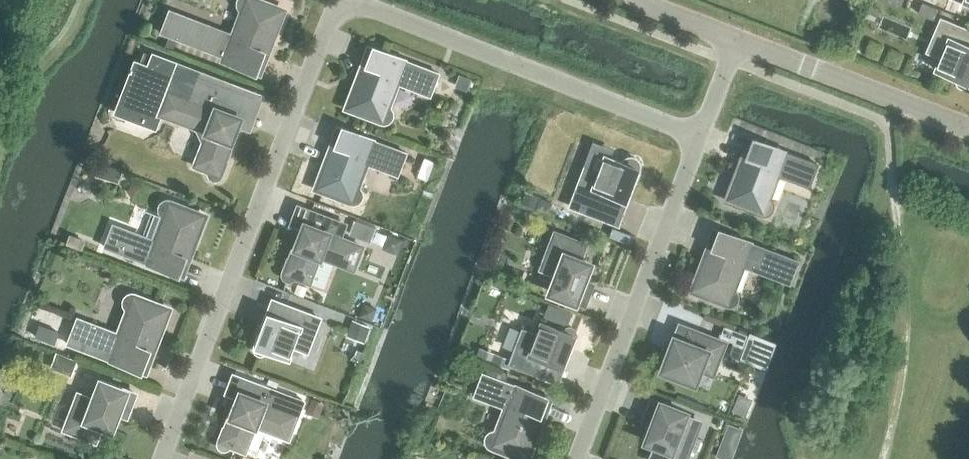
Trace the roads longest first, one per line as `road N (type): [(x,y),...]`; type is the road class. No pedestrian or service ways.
road 1 (residential): [(163,458),(332,19),(347,6),(698,139)]
road 2 (residential): [(698,139),(576,458)]
road 3 (residential): [(968,129),(738,41)]

